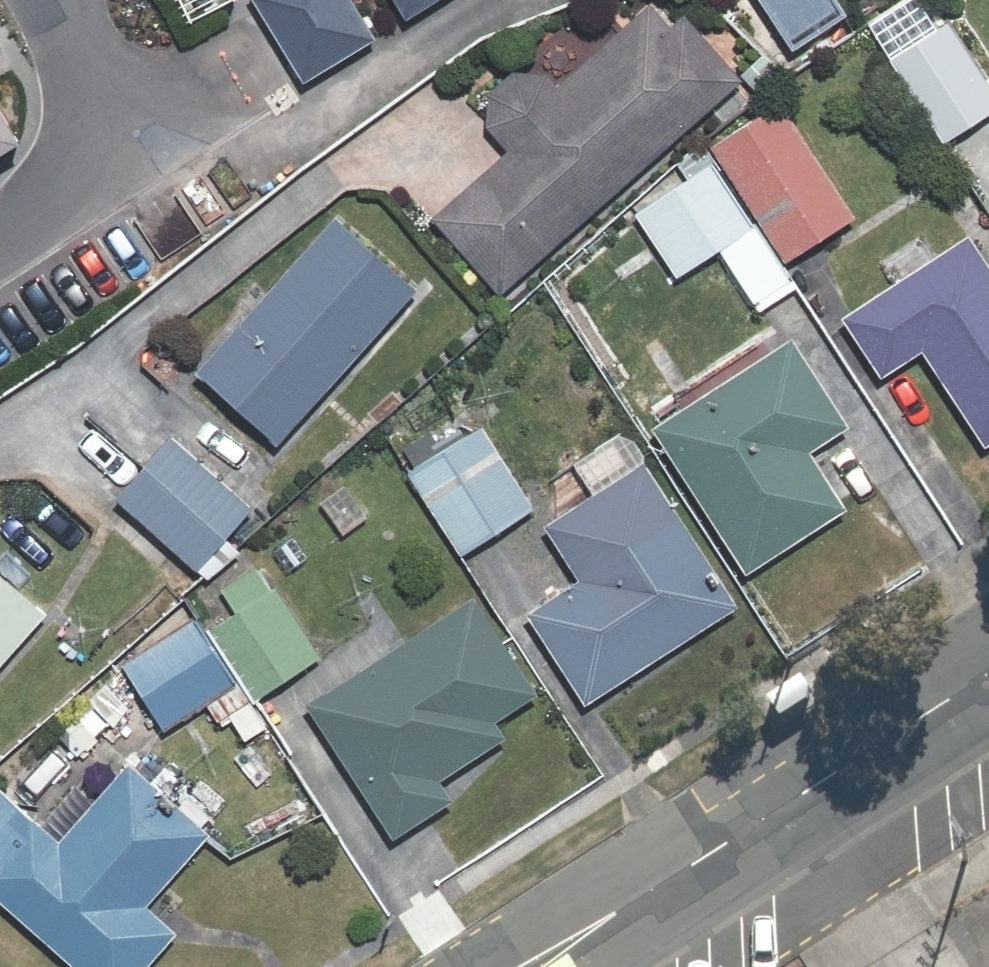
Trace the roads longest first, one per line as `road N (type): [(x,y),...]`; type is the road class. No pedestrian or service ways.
road 1 (tertiary): [(533,966),(988,673)]

